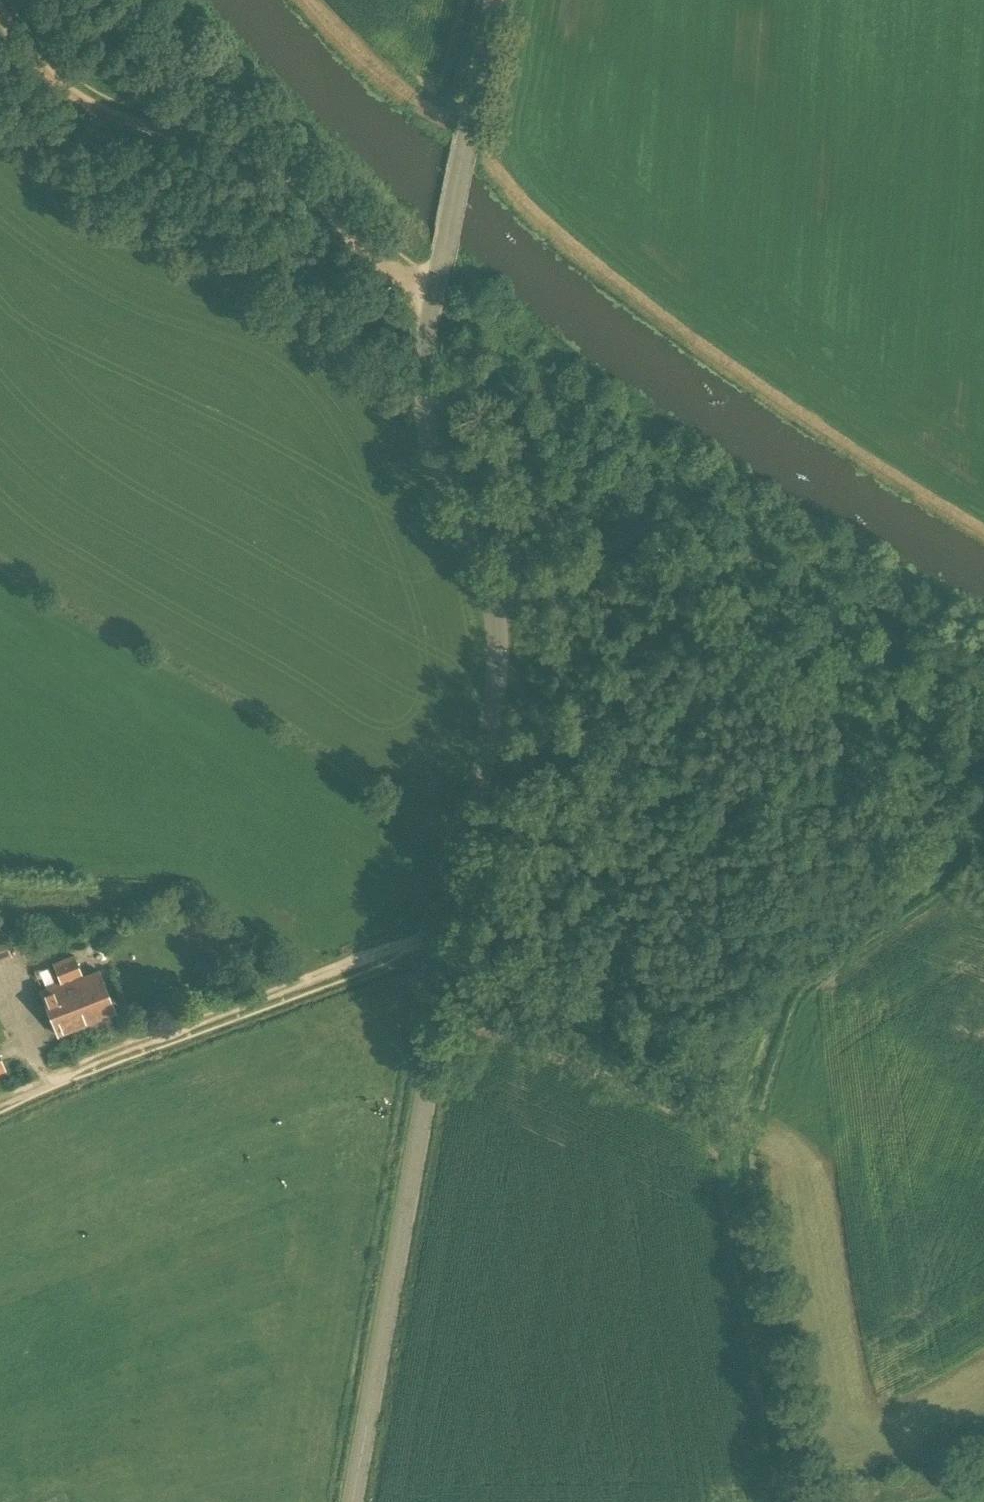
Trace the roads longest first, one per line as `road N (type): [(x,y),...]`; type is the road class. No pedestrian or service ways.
road 1 (tertiary): [(358,1501),(499,693),(494,610),(432,450),(423,366),(496,0)]
road 2 (track): [(0,19),(52,80),(97,110),(279,166),(433,302)]
road 3 (track): [(459,924),(0,1103)]

